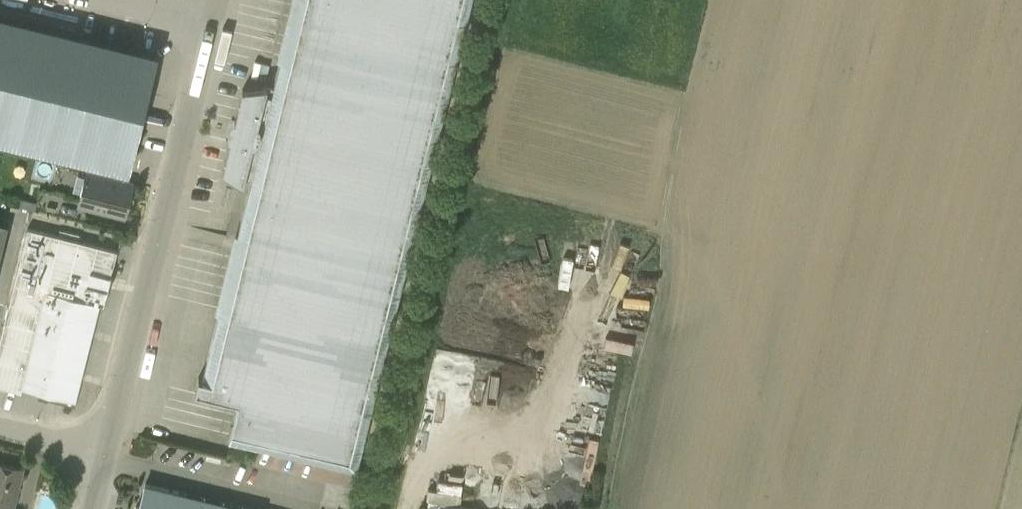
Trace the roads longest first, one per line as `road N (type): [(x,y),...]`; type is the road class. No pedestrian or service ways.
road 1 (unclassified): [(100,460),(210,19)]

